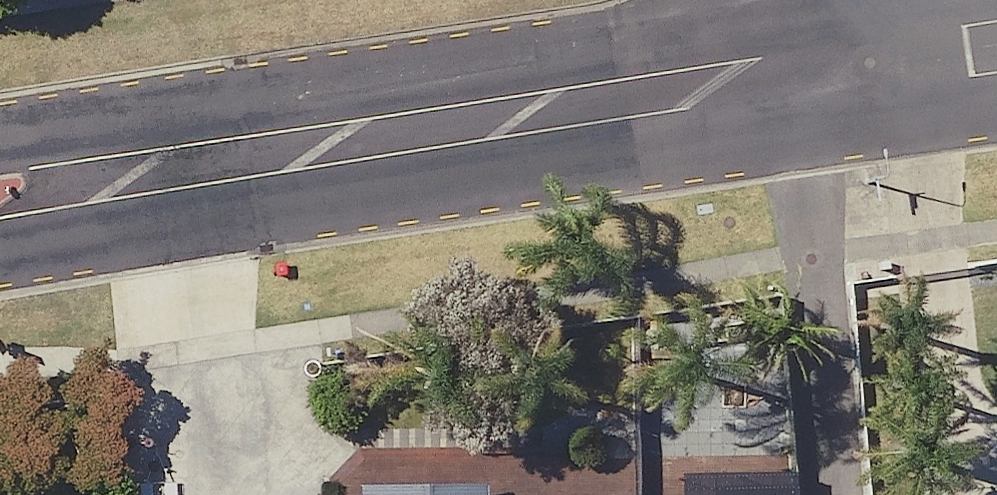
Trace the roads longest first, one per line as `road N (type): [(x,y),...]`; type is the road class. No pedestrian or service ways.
road 1 (residential): [(142,175),(699,86),(864,41)]
road 2 (residential): [(142,175),(0,197)]
road 3 (residential): [(864,41),(996,19)]

